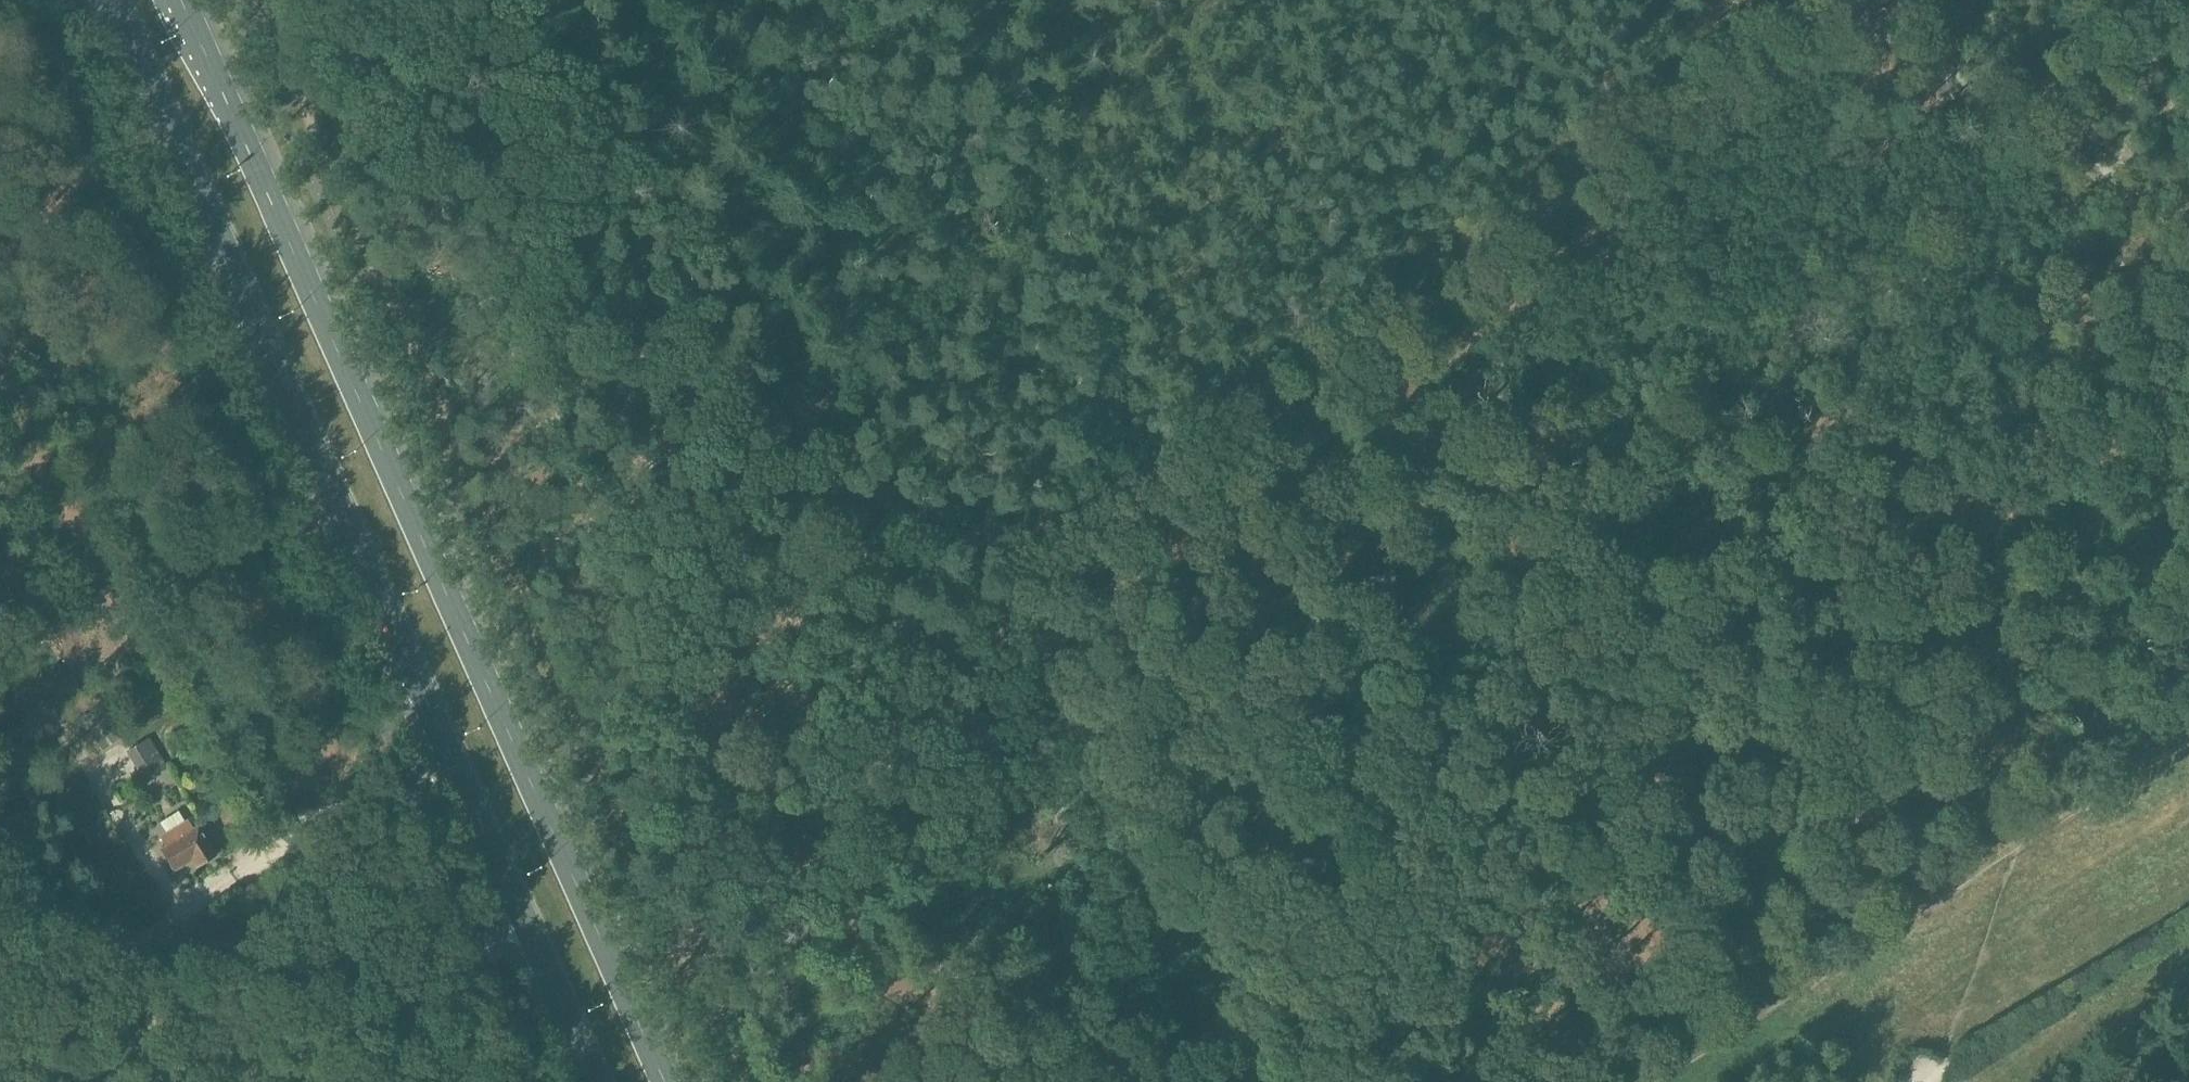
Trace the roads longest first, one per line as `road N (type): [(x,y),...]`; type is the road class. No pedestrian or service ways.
road 1 (primary): [(665,1081),(181,0)]
road 2 (primary): [(113,0),(597,1081)]
road 3 (track): [(1041,608),(1811,0)]
road 4 (track): [(1041,608),(937,624),(895,598),(633,0)]
road 5 (track): [(1335,0),(1323,39),(1226,134),(1007,211),(815,414)]
road 6 (track): [(1831,0),(2188,227)]
road 7 (track): [(2188,26),(2019,119)]

